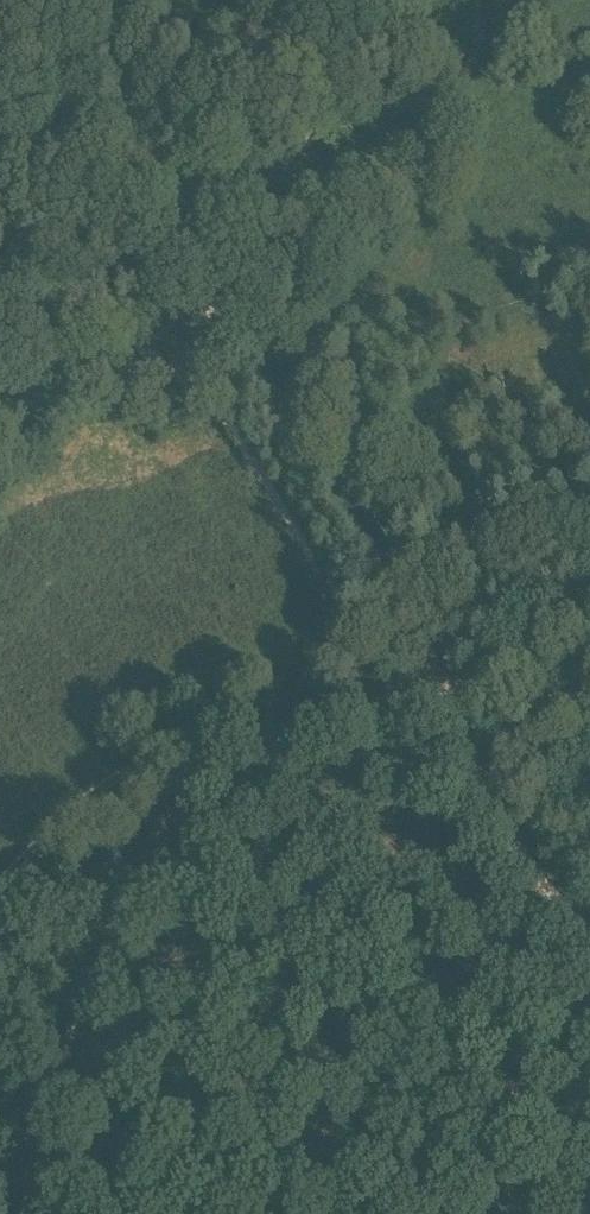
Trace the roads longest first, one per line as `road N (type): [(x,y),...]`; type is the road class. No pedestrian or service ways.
road 1 (track): [(0,203),(37,231),(121,270),(185,288),(230,328),(452,690)]
road 2 (track): [(452,690),(542,865),(589,916)]
road 3 (track): [(207,754),(395,712),(452,690)]
road 4 (track): [(207,754),(160,757),(131,771),(0,885)]
road 5 (track): [(452,690),(589,602)]

